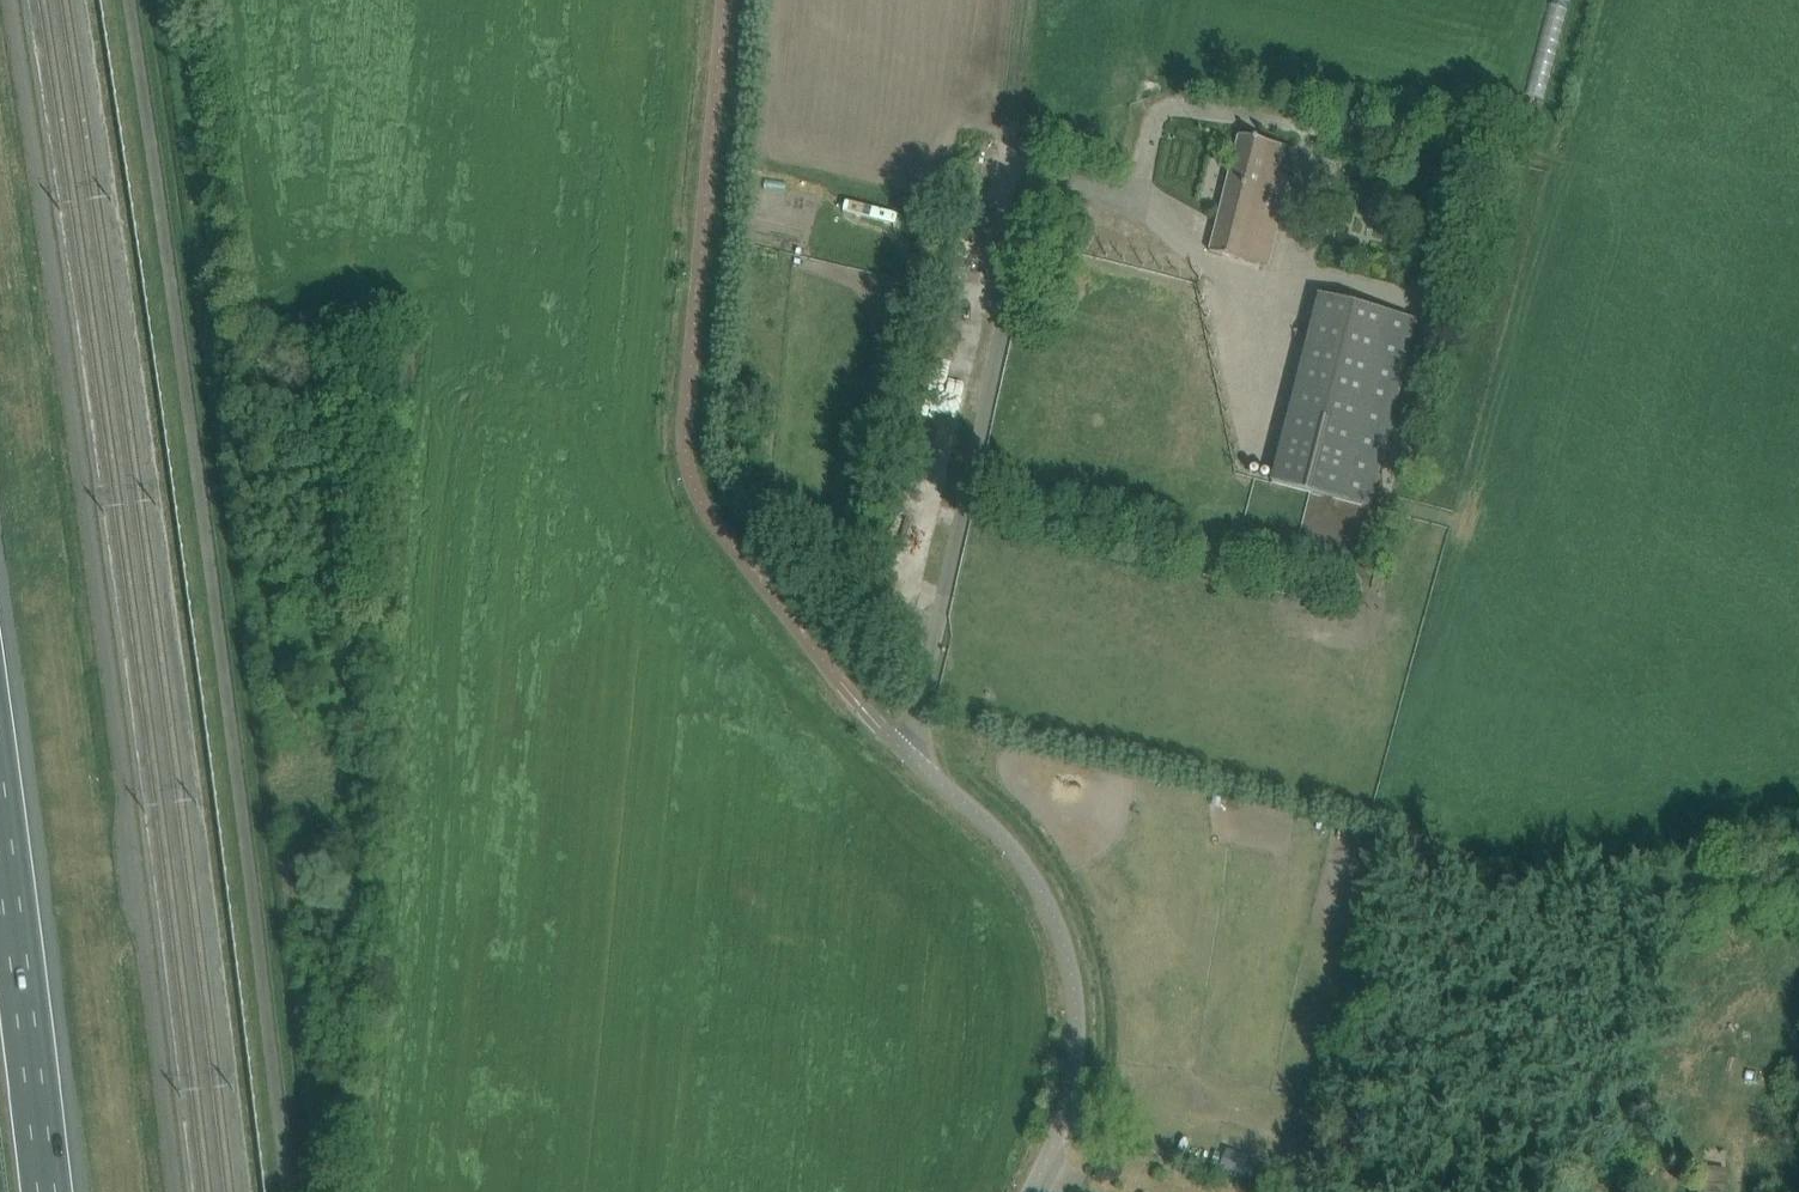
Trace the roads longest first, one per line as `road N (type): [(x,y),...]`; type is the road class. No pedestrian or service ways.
road 1 (unclassified): [(881,729),(1010,846),(1063,938),(1076,996),(1076,1059),(1061,1125),(1031,1191)]
road 2 (motorway): [(39,1191),(0,872)]

